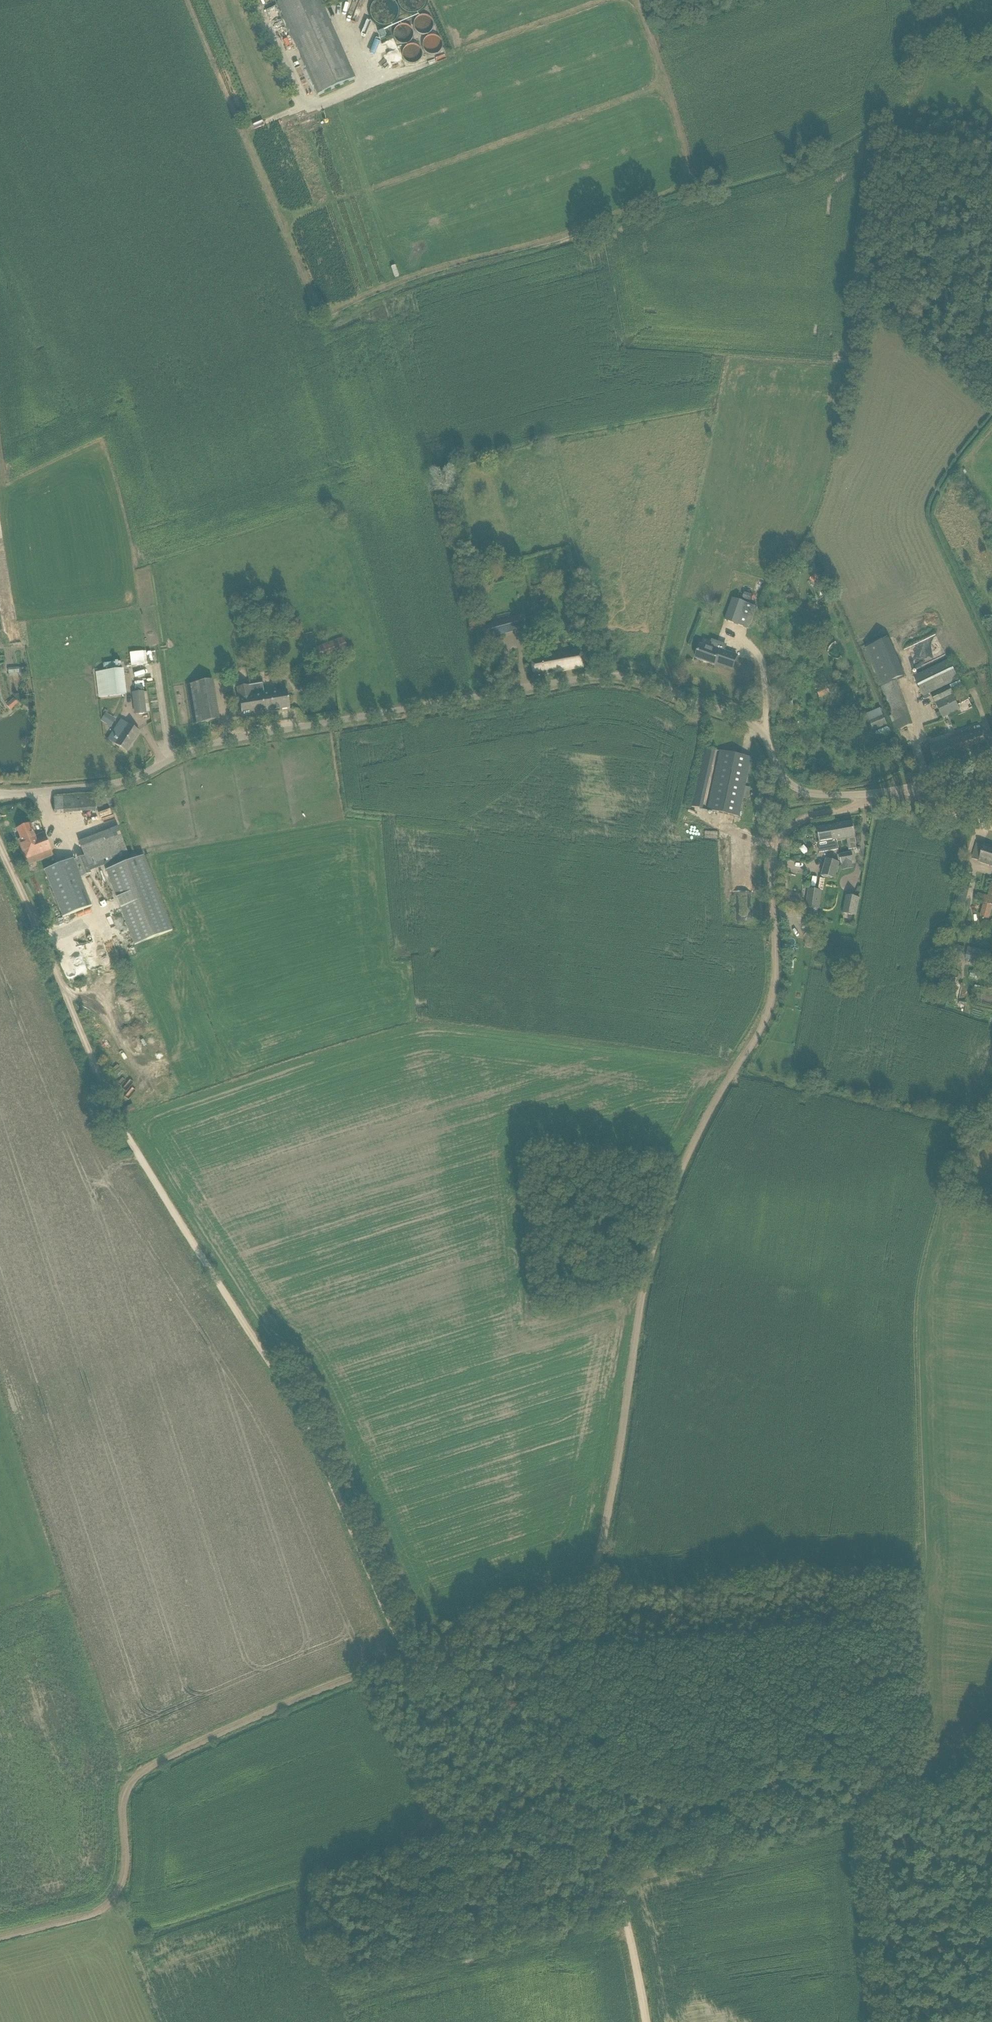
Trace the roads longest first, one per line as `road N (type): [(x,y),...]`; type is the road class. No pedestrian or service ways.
road 1 (track): [(0,848),(126,1140),(282,1385),(405,1657)]
road 2 (track): [(590,1596),(612,1502),(641,1282),(660,1215),(773,995),(777,844),(798,824),(866,795)]
road 3 (unclassified): [(823,795),(799,788),(778,768),(757,728),(628,679),(608,679),(198,751),(122,787),(0,796)]
road 4 (track): [(405,1657),(143,1770),(125,1787),(125,1873),(115,1901),(88,1917),(0,1941)]
road 5 (track): [(590,1596),(922,1580)]
road 6 (track): [(645,2021),(617,1890),(576,1799)]
road 7 (track): [(576,1799),(500,1723),(405,1657)]
road 8 (track): [(576,1799),(577,1665),(590,1596)]
road 9 (track): [(405,1657),(567,1589),(590,1596)]
road 10 (unclassified): [(823,795),(885,792),(991,757)]

